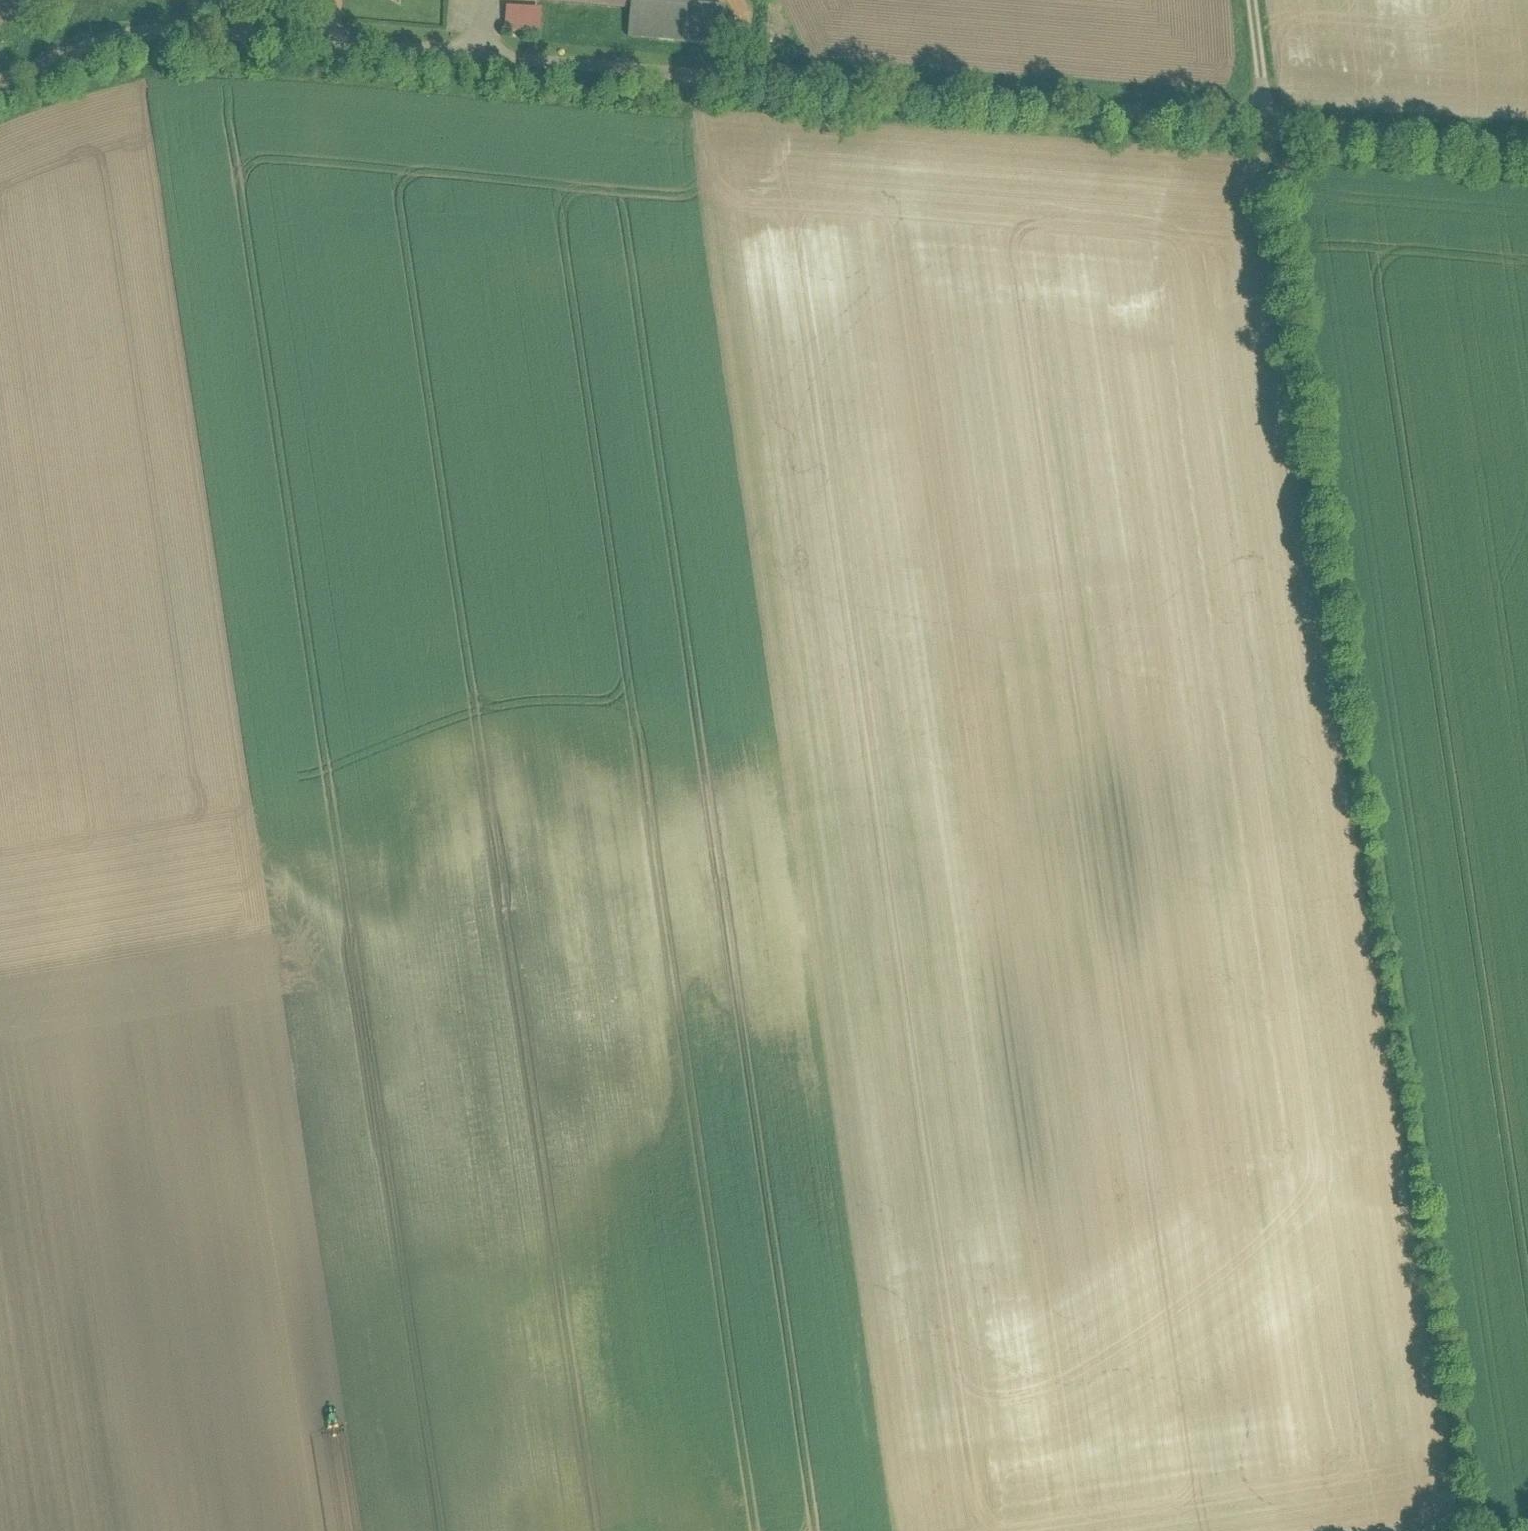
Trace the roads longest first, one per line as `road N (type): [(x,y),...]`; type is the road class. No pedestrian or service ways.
road 1 (unclassified): [(1527,143),(198,33),(125,36),(0,83)]
road 2 (track): [(1249,0),(1264,122)]

